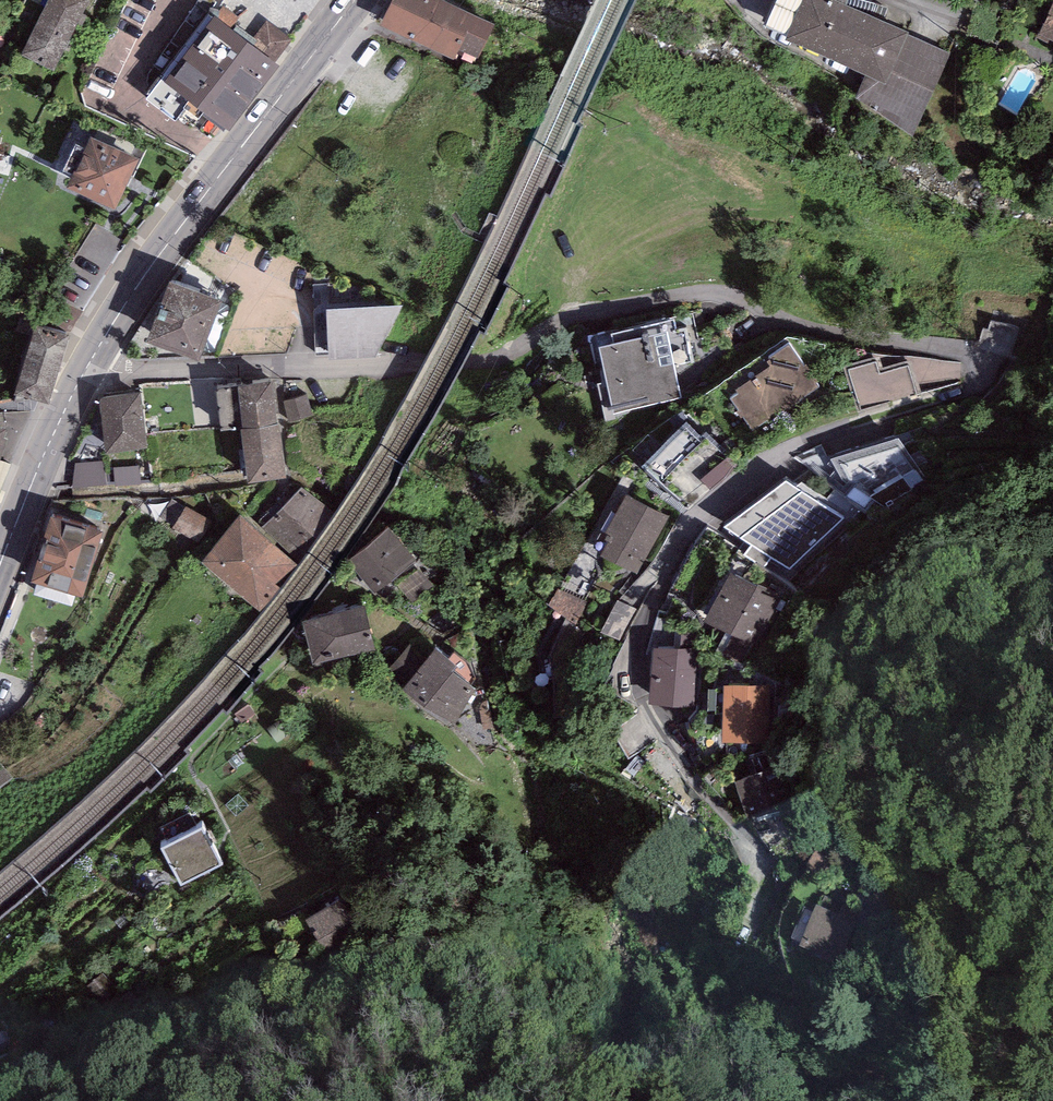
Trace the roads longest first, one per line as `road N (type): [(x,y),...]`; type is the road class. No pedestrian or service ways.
road 1 (secondary): [(0,563),(66,407),(121,310),(322,41)]

